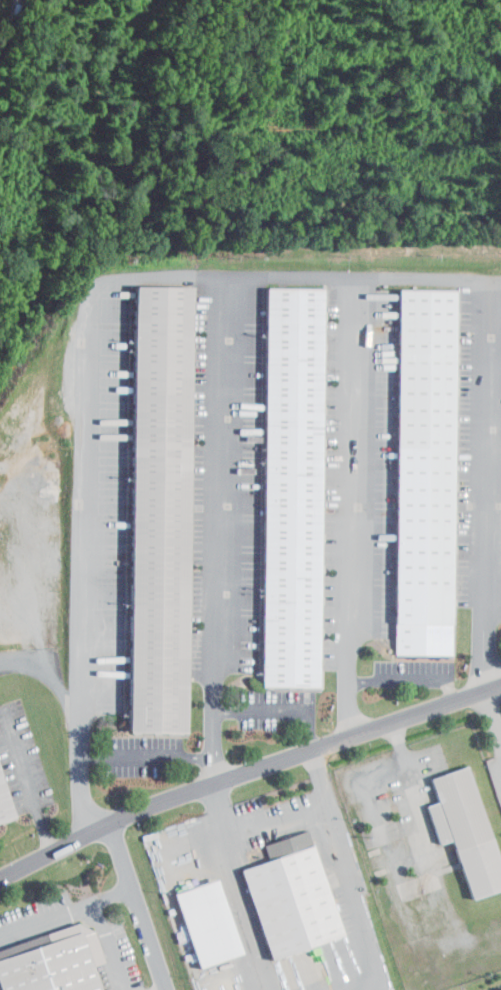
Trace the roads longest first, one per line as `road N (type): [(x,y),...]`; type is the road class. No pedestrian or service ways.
road 1 (residential): [(500,673),(305,740),(115,817),(0,876)]

